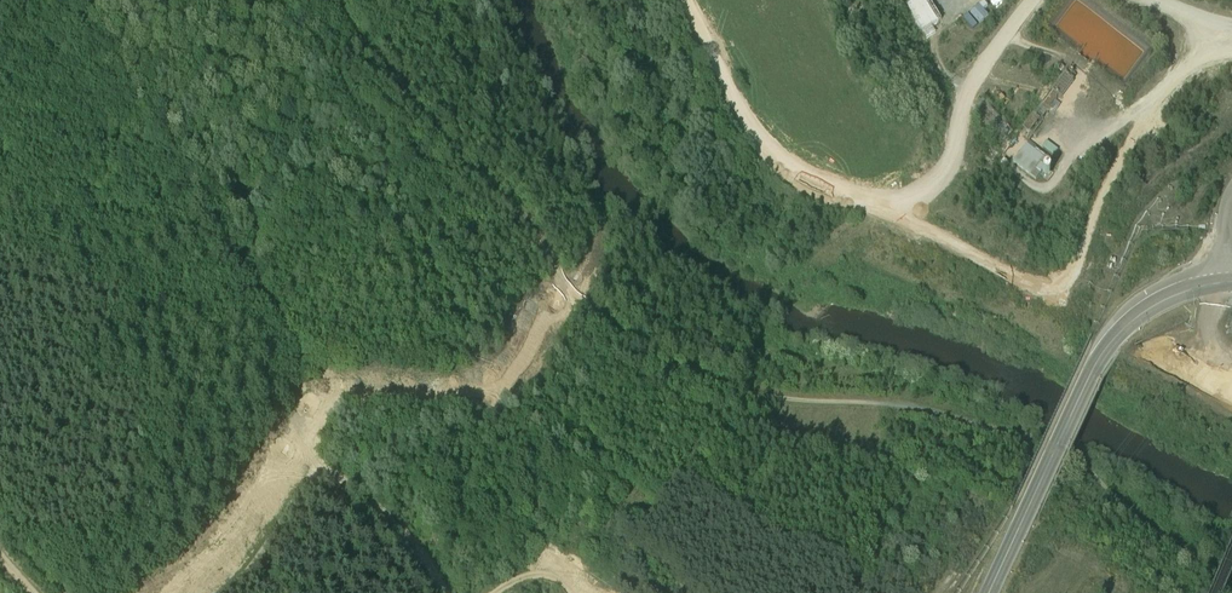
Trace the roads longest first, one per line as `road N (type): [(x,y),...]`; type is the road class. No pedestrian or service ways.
road 1 (track): [(337,0),(440,143),(517,209),(571,284),(648,347),(732,380),(896,398),(1034,427),(1073,442),(1157,522),(1231,570)]
road 2 (track): [(1231,47),(1186,59),(1159,88),(1089,221),(1072,274),(1038,287),(778,165),(760,147),(683,0)]
road 3 (track): [(223,592),(318,468),(343,474),(410,536),(450,592)]

